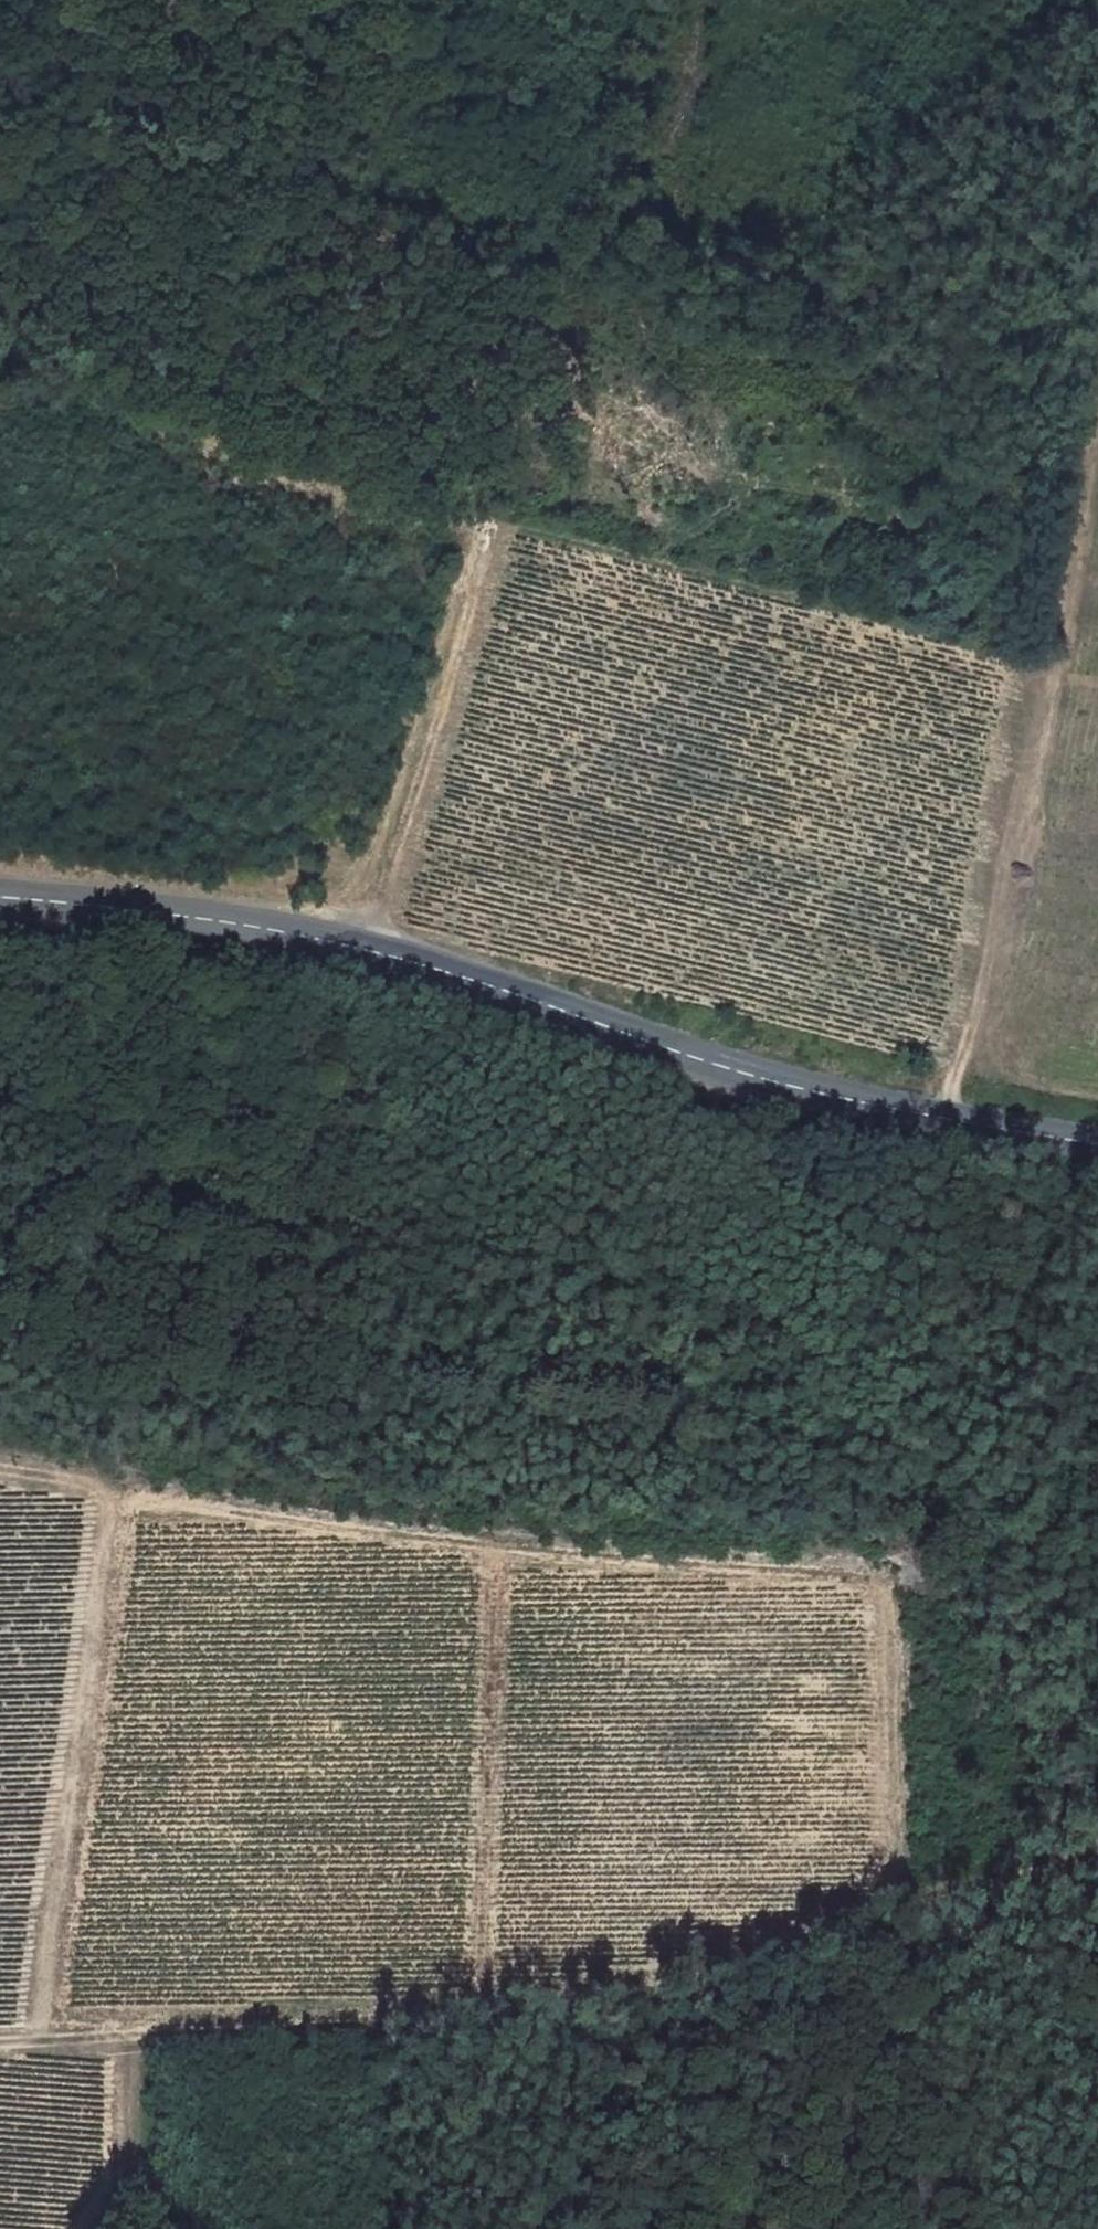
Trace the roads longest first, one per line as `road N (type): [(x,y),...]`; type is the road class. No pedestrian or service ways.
road 1 (secondary): [(0,893),(212,920),(373,952),(800,1088),(1097,1146)]
road 2 (track): [(1097,1851),(905,1908),(742,1986),(577,2012),(0,2040)]

